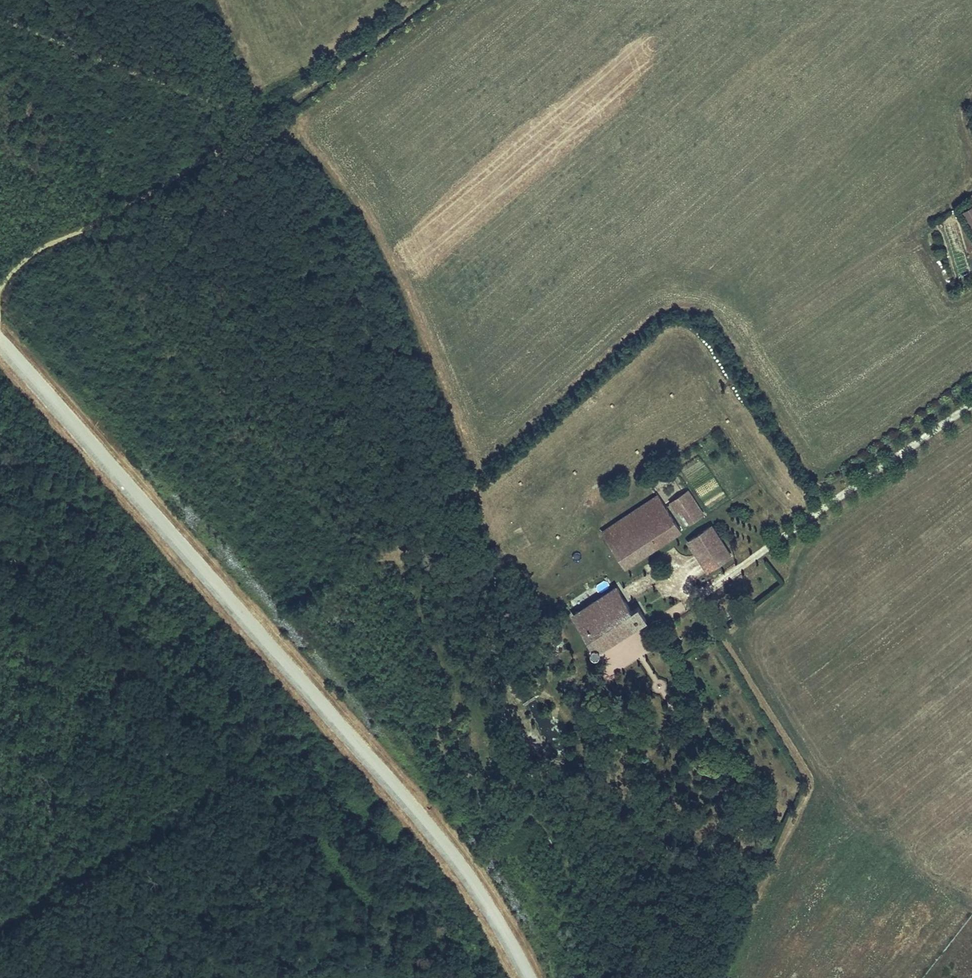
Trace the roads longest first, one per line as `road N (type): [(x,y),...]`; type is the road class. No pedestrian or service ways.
road 1 (track): [(422,0),(250,128)]

